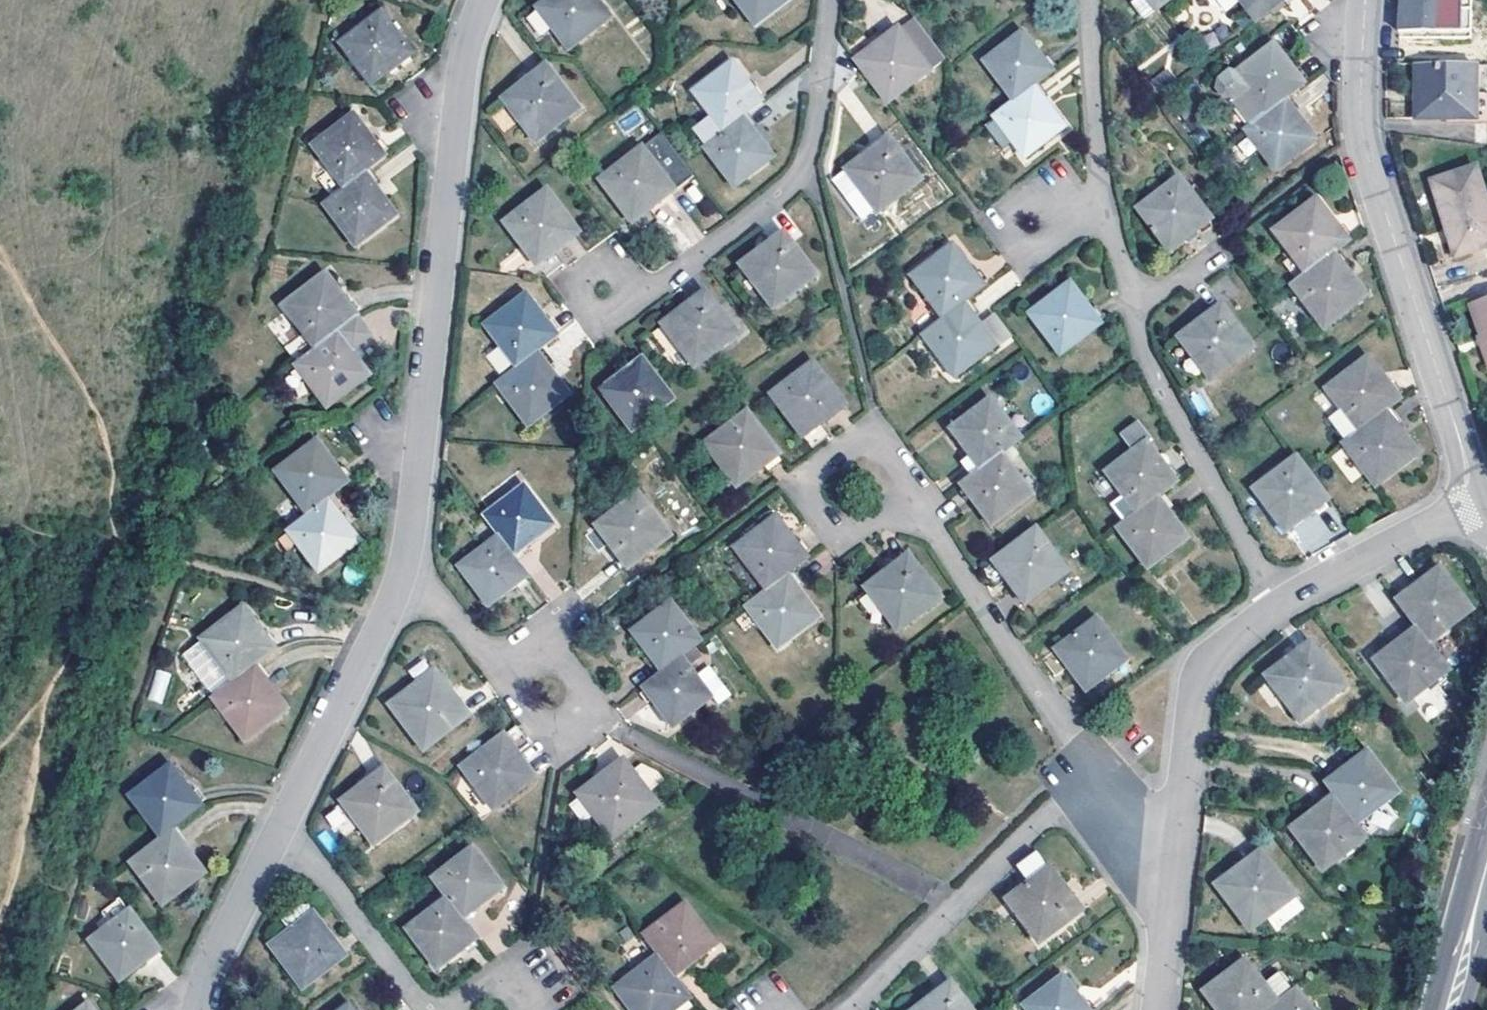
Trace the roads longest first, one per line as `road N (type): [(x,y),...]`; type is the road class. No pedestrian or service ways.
road 1 (residential): [(484,0),(465,69),(408,556)]
road 2 (residential): [(1473,504),(1365,149),(1365,0)]
road 3 (residential): [(1278,602),(1150,363),(1103,187)]
road 4 (residential): [(626,289),(661,282),(796,181),(811,150),(830,0)]
road 5 (residential): [(847,1009),(1093,770)]
road 6 (residential): [(1170,884),(1194,696),(1230,635),(1278,602)]
road 7 (residential): [(1071,738),(936,529),(902,492)]
road 8 (residential): [(408,556),(285,821)]
road 9 (residential): [(434,1009),(285,821)]
road 10 (residential): [(1278,602),(1473,504)]
road 11 (residential): [(285,821),(201,1009)]
road 12 (residential): [(1103,187),(1089,0)]
road 13 (residential): [(408,556),(520,690)]
road 14 (residential): [(805,497),(806,478),(863,443),(873,446),(902,492)]
road 15 (residential): [(1170,884),(1093,770)]
road 16 (secondary): [(1450,1009),(1486,880)]
road 17 (residential): [(520,690),(521,703),(541,720),(567,713),(574,702),(571,676),(547,664)]
road 18 (residential): [(902,492),(850,533),(830,530),(805,497)]
road 19 (residential): [(1155,1009),(1170,884)]

